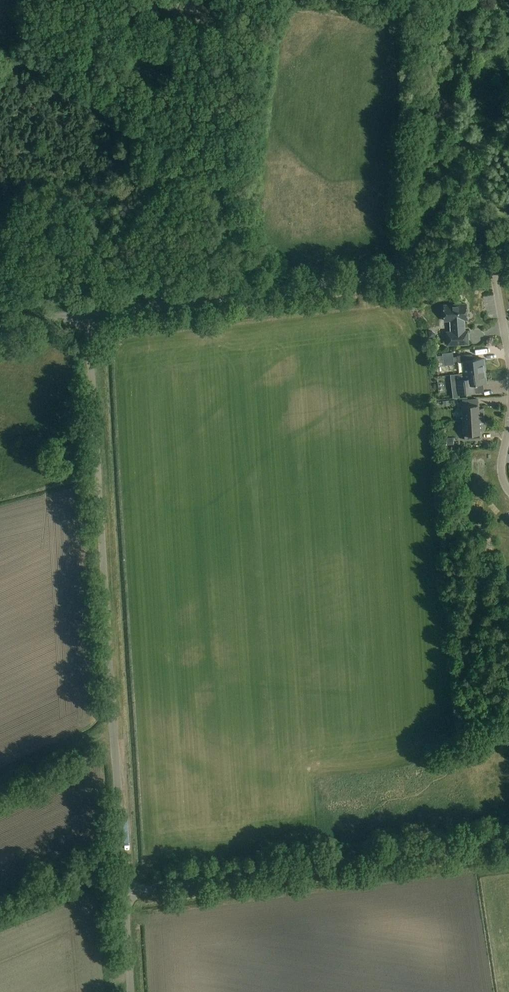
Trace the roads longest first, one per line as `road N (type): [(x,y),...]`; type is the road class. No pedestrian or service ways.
road 1 (unclassified): [(124,892),(88,316)]
road 2 (tertiary): [(88,316),(493,263)]
road 3 (track): [(285,289),(130,101),(0,22)]
road 4 (unclassified): [(124,892),(508,841)]
road 5 (track): [(393,276),(404,65),(398,0)]

